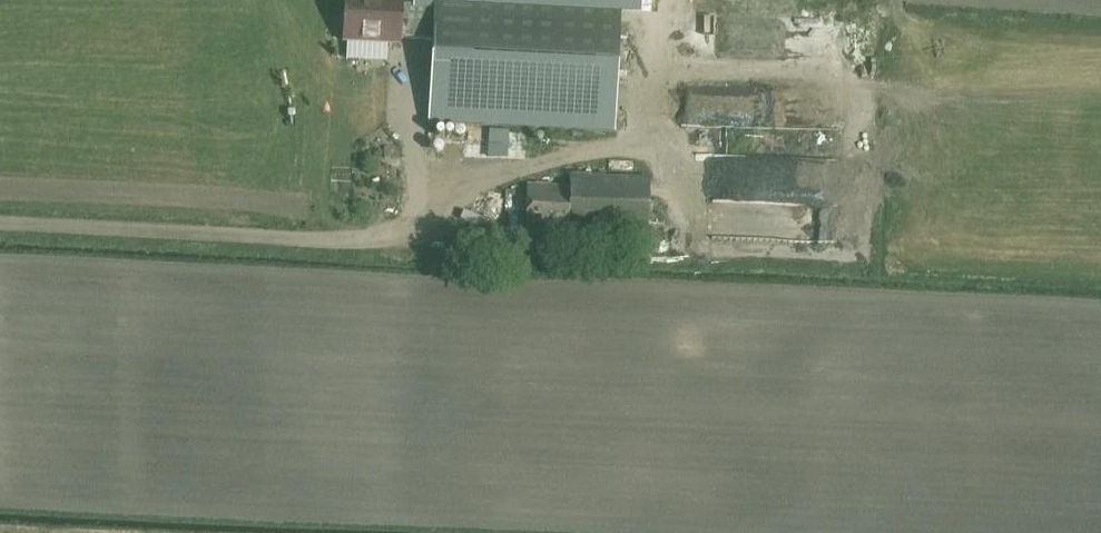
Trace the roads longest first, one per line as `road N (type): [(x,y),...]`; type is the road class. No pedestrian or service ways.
road 1 (track): [(455,202),(353,242),(0,228)]

